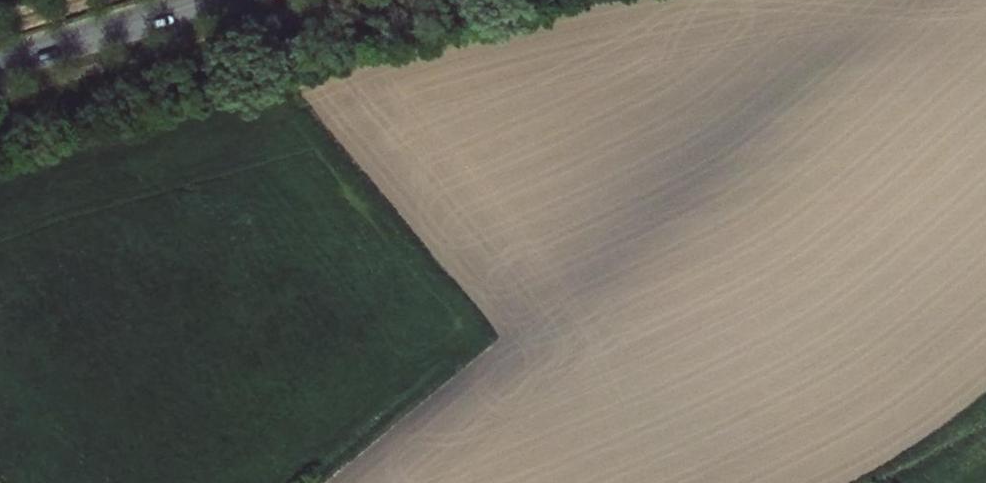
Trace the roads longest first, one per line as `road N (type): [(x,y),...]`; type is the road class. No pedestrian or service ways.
road 1 (primary): [(208,0),(18,56)]

